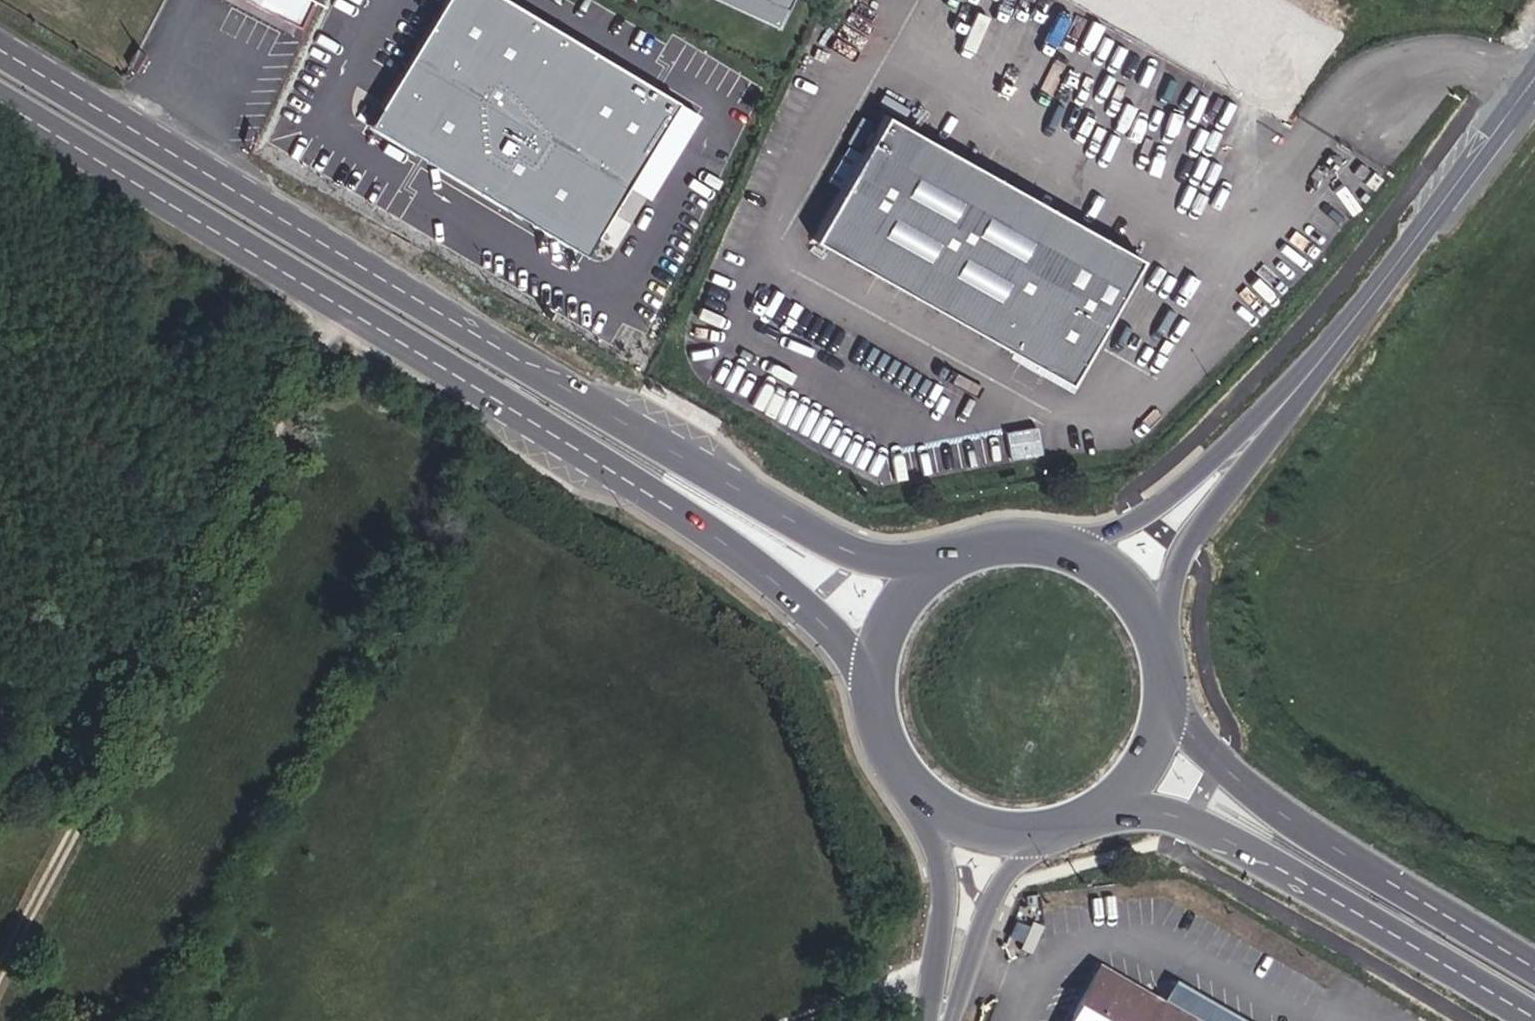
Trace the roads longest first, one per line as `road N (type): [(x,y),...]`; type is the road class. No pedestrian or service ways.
road 1 (primary): [(946,559),(881,560),(831,541),(0,46)]
road 2 (primary): [(0,100),(756,562),(839,638),(870,689)]
road 3 (track): [(338,304),(112,785),(0,796)]
road 4 (primary): [(1110,810),(1198,827),(1534,1020)]
road 5 (primary): [(1534,971),(1226,767),(1171,686)]
road 6 (tertiary): [(1272,417),(1534,78)]
road 7 (unclassified): [(1173,849),(1466,1020)]
road 8 (tertiary): [(1272,417),(1145,515),(1053,543)]
road 9 (tertiary): [(1158,627),(1184,548),(1272,417)]
road 10 (track): [(112,785),(0,988)]
road 11 (tertiary): [(930,809),(944,899),(934,1020)]
road 12 (tertiary): [(946,1020),(988,909),(1040,838)]
road 13 (primary): [(946,559),(891,614),(870,689)]
road 14 (primary): [(1110,810),(1156,755),(1171,686)]
road 15 (primary): [(1158,627),(1132,588),(1096,559),(1053,543)]
road 16 (primary): [(870,689),(877,735),(898,776),(930,809)]
road 17 (track): [(939,978),(826,1020)]

